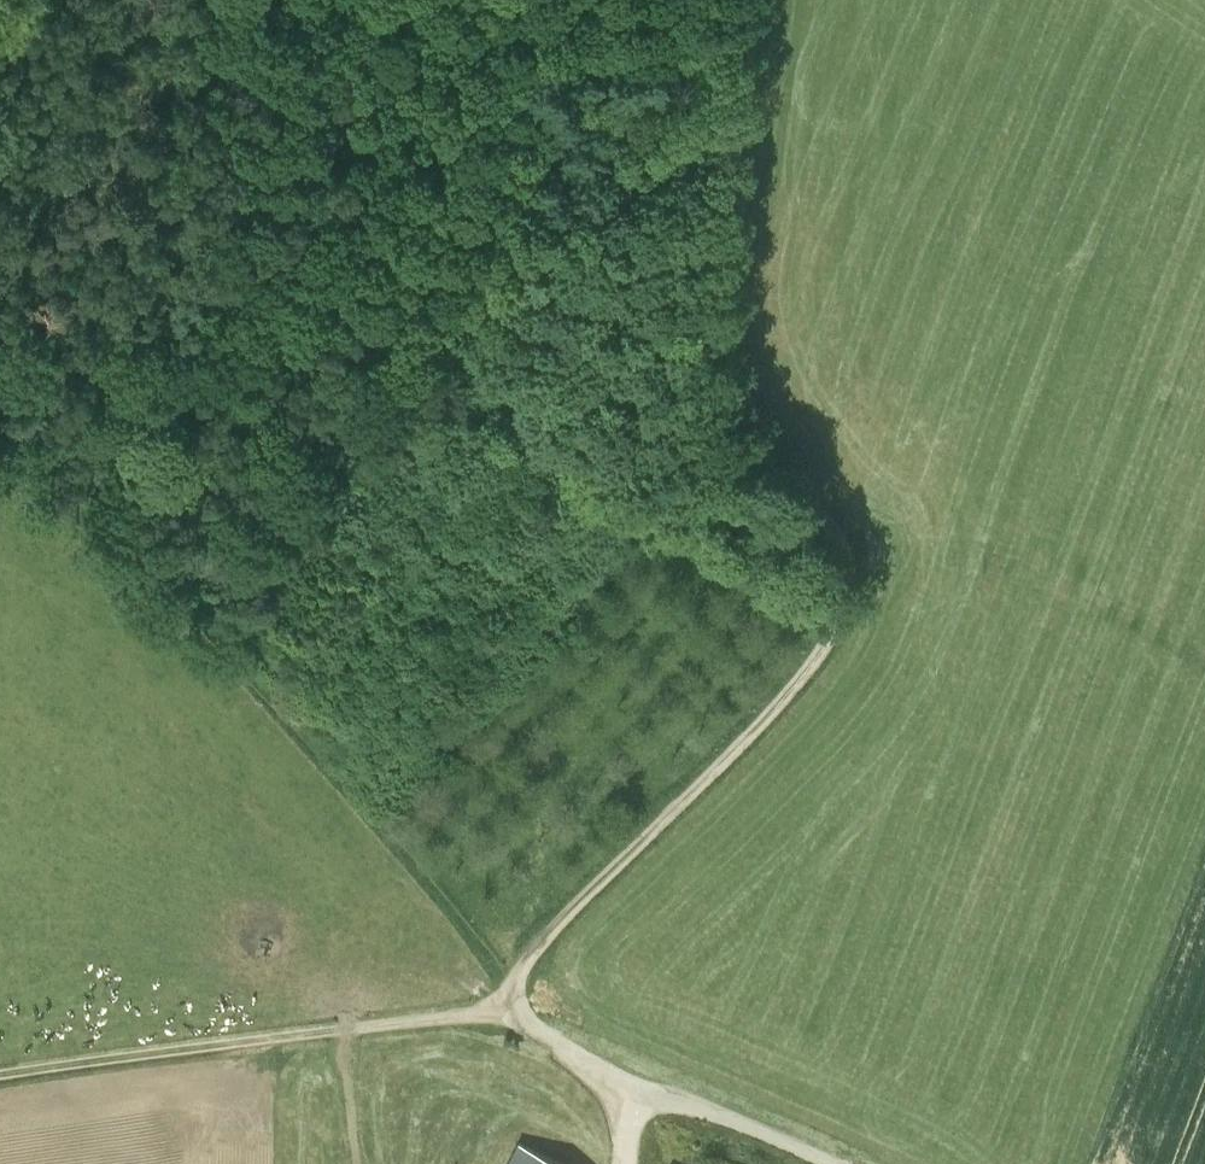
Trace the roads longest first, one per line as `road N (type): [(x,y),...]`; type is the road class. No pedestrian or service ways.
road 1 (track): [(513,990),(373,817),(151,574),(98,527),(0,468)]
road 2 (track): [(312,0),(363,183),(402,284),(491,301),(688,426),(777,463)]
road 3 (track): [(513,990),(541,942),(760,724),(836,626),(847,582),(844,546),(777,463)]
road 4 (track): [(504,1012),(0,1072)]
road 5 (track): [(777,463),(738,402),(719,326),(719,246),(754,0)]
road 6 (residential): [(834,1163),(637,1086),(504,1012)]

